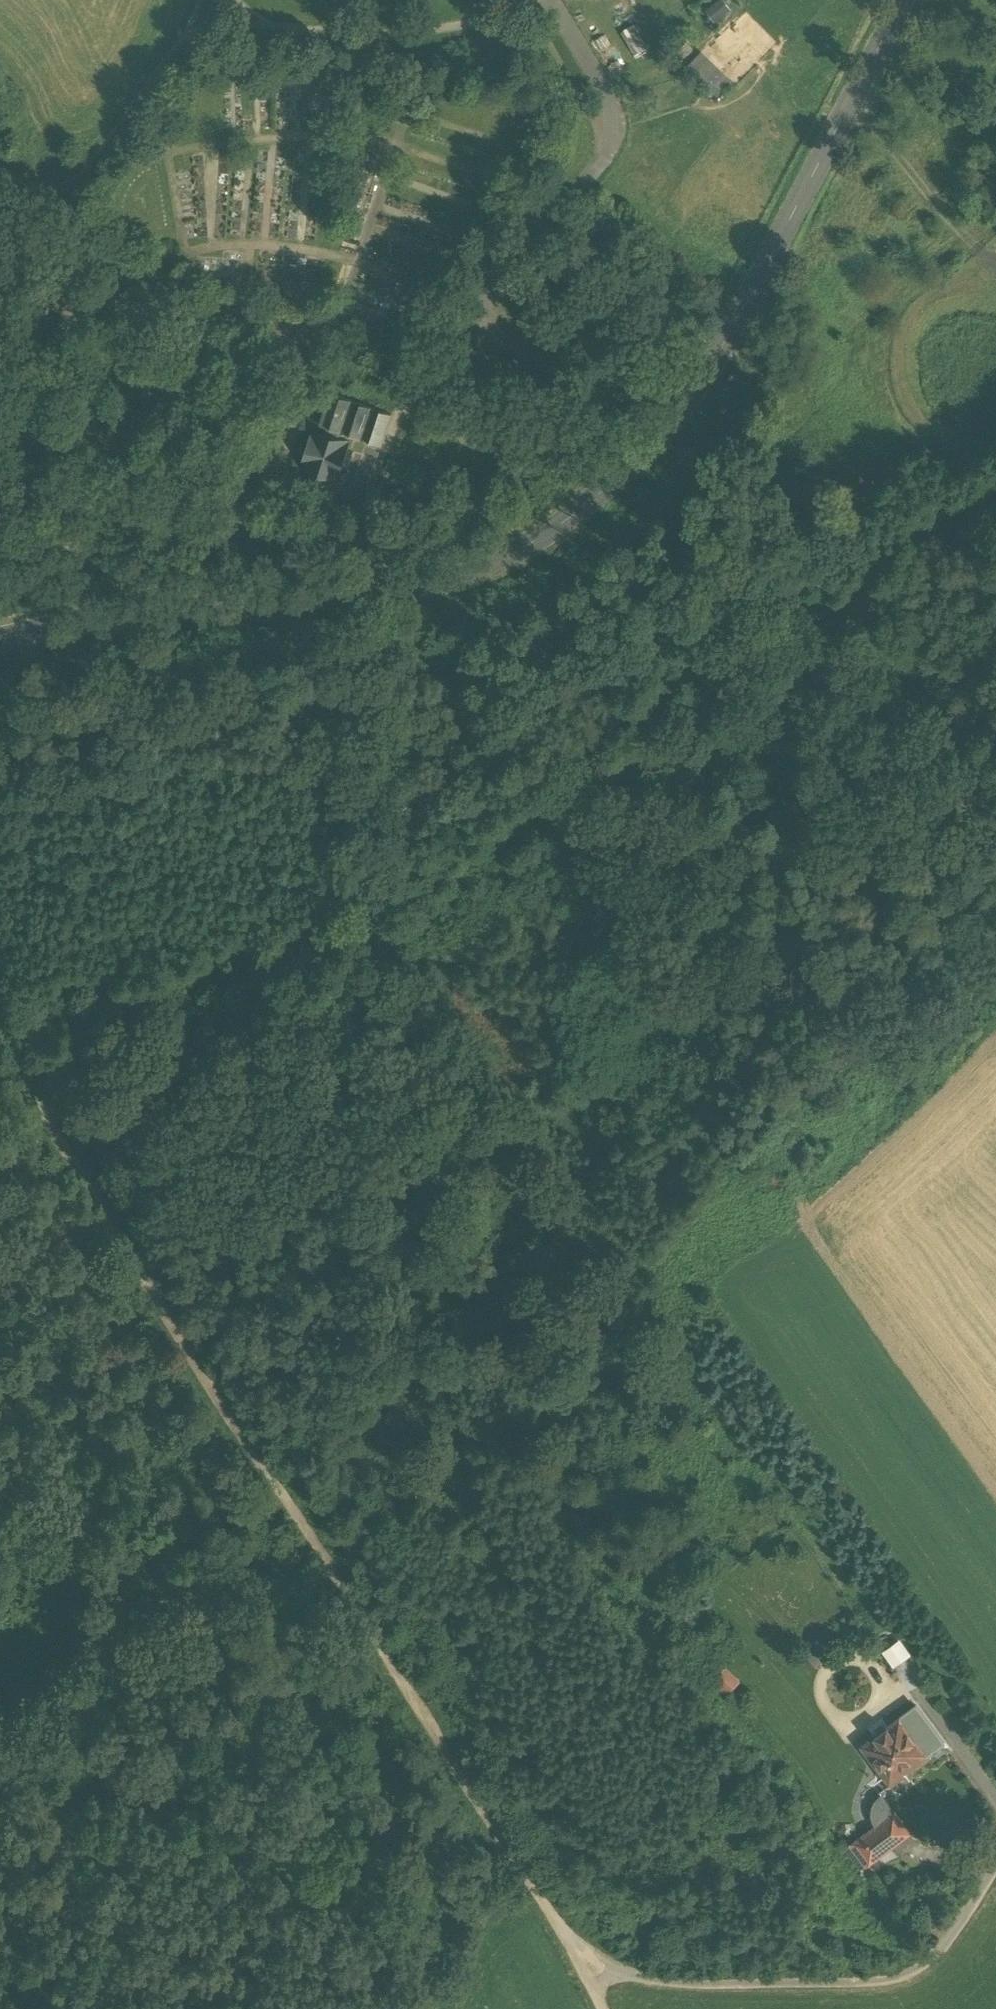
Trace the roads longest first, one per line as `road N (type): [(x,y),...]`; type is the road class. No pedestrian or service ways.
road 1 (secondary): [(902,0),(714,359),(668,422),(581,506),(491,559),(431,575),(0,636)]
road 2 (track): [(0,170),(46,198),(78,178),(192,26),(367,35),(469,25),(529,0)]
road 3 (track): [(268,1445),(56,1119),(4,1055)]
road 4 (track): [(995,1867),(905,1982),(602,1987)]
road 5 (track): [(602,1987),(382,1641)]
road 6 (track): [(382,1641),(268,1445)]
road 7 (track): [(995,261),(850,102)]
road 8 (track): [(6,1034),(10,976),(0,884)]
road 9 (track): [(0,1191),(7,1149),(4,1055)]
road 10 (track): [(995,1798),(918,1692)]

